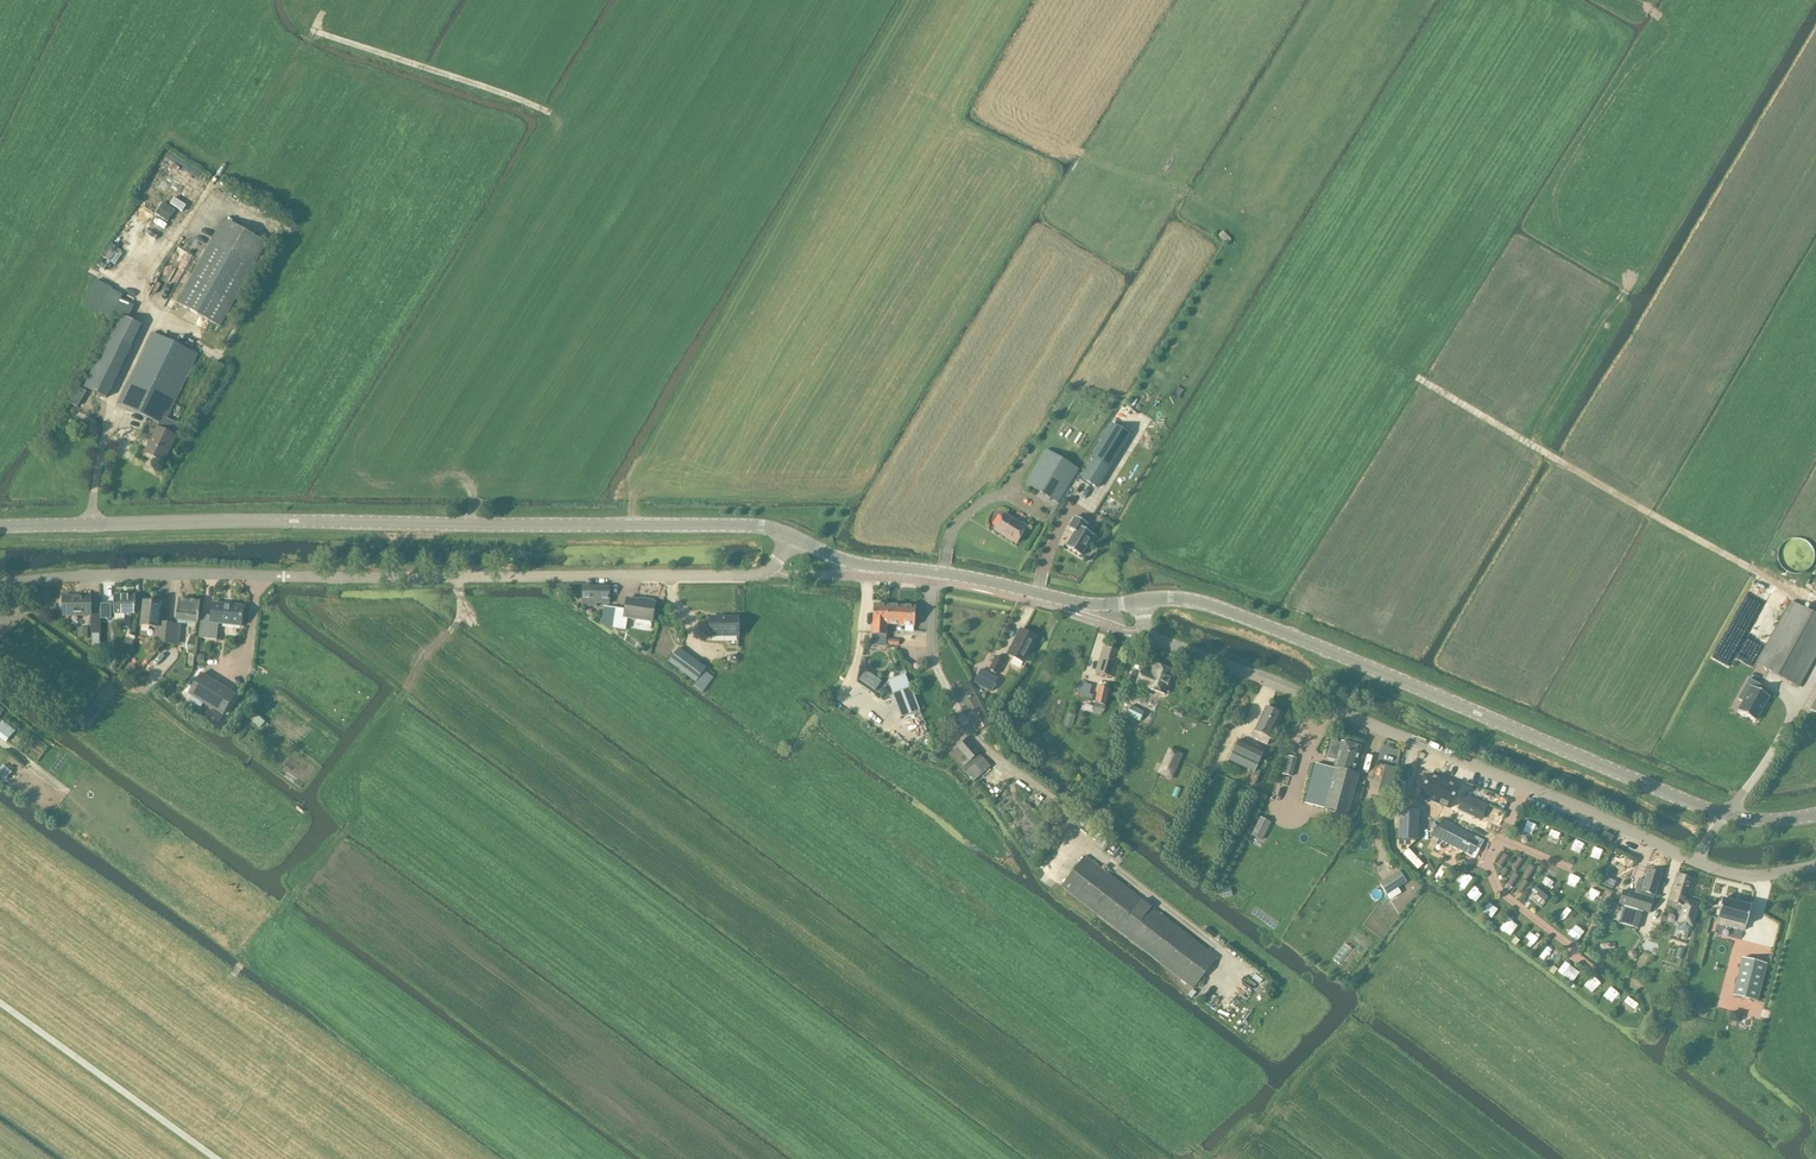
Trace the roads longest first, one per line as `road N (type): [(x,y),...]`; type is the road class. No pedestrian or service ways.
road 1 (tertiary): [(793,537),(738,525),(0,527)]
road 2 (unclassified): [(0,583),(191,573),(747,576),(772,567)]
road 3 (unclassified): [(1147,628),(1160,641),(1568,802),(1712,869),(1756,876),(1815,866)]
road 4 (tertiary): [(1815,814),(1725,816),(1208,604),(1144,601)]
road 5 (track): [(552,113),(314,30),(208,196),(198,192),(134,291),(156,314),(112,403)]
road 6 (tertiary): [(1144,601),(1084,604),(966,577),(868,566),(793,537)]
road 7 (track): [(1546,443),(1815,594)]
road 8 (track): [(0,998),(220,1158)]
road 9 (track): [(17,605),(127,687),(147,684)]

